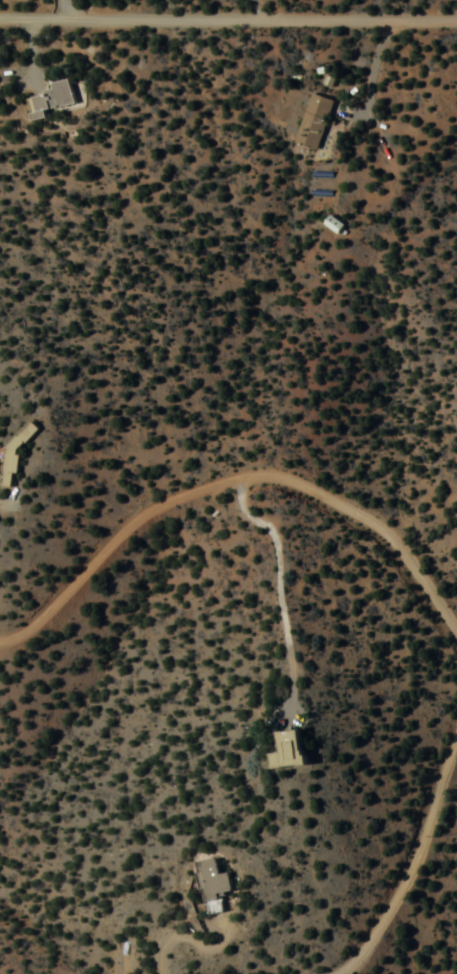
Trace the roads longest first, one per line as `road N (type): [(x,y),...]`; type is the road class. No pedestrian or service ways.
road 1 (residential): [(456,635),(386,534),(309,491),(255,476),(159,505),(0,643)]
road 2 (residential): [(0,18),(456,16)]
road 3 (residential): [(318,973),(353,964),(407,862),(456,738)]

